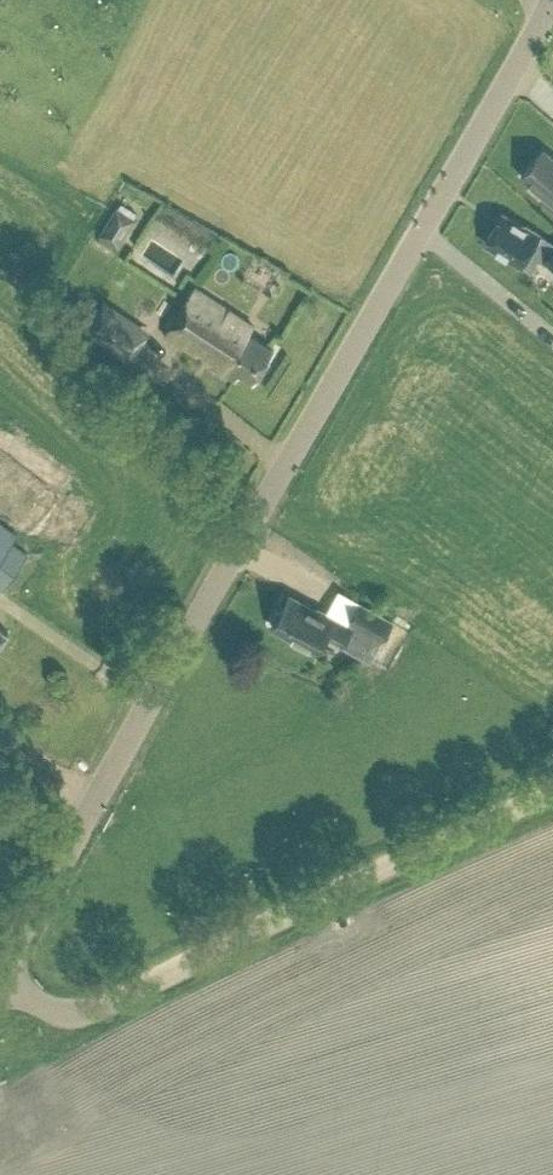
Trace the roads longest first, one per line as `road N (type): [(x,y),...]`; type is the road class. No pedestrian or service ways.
road 1 (tertiary): [(6,982),(20,931),(521,63),(548,0)]
road 2 (tertiary): [(6,982),(55,1009),(86,1010),(552,790)]

